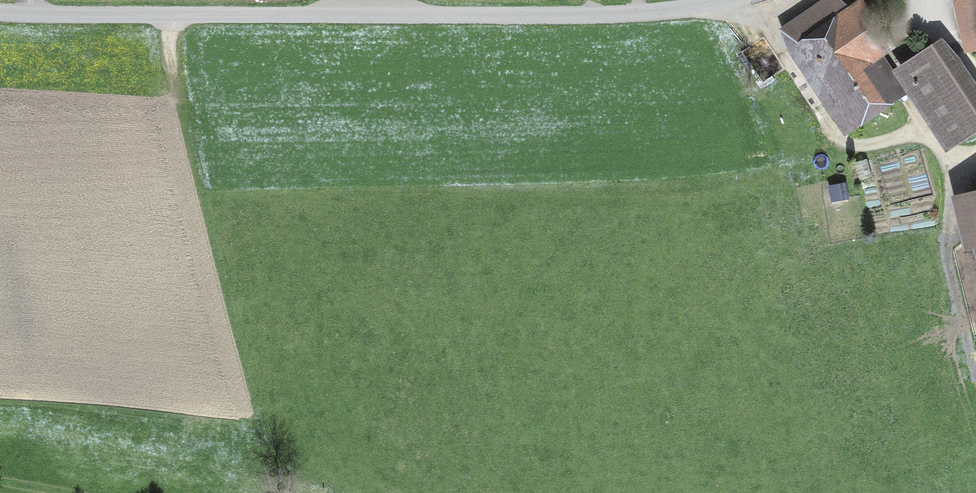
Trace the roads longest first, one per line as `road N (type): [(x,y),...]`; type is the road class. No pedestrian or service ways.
road 1 (track): [(729,0),(600,15),(0,13)]
road 2 (track): [(975,162),(955,161),(921,129),(854,148),(829,126),(738,0)]

